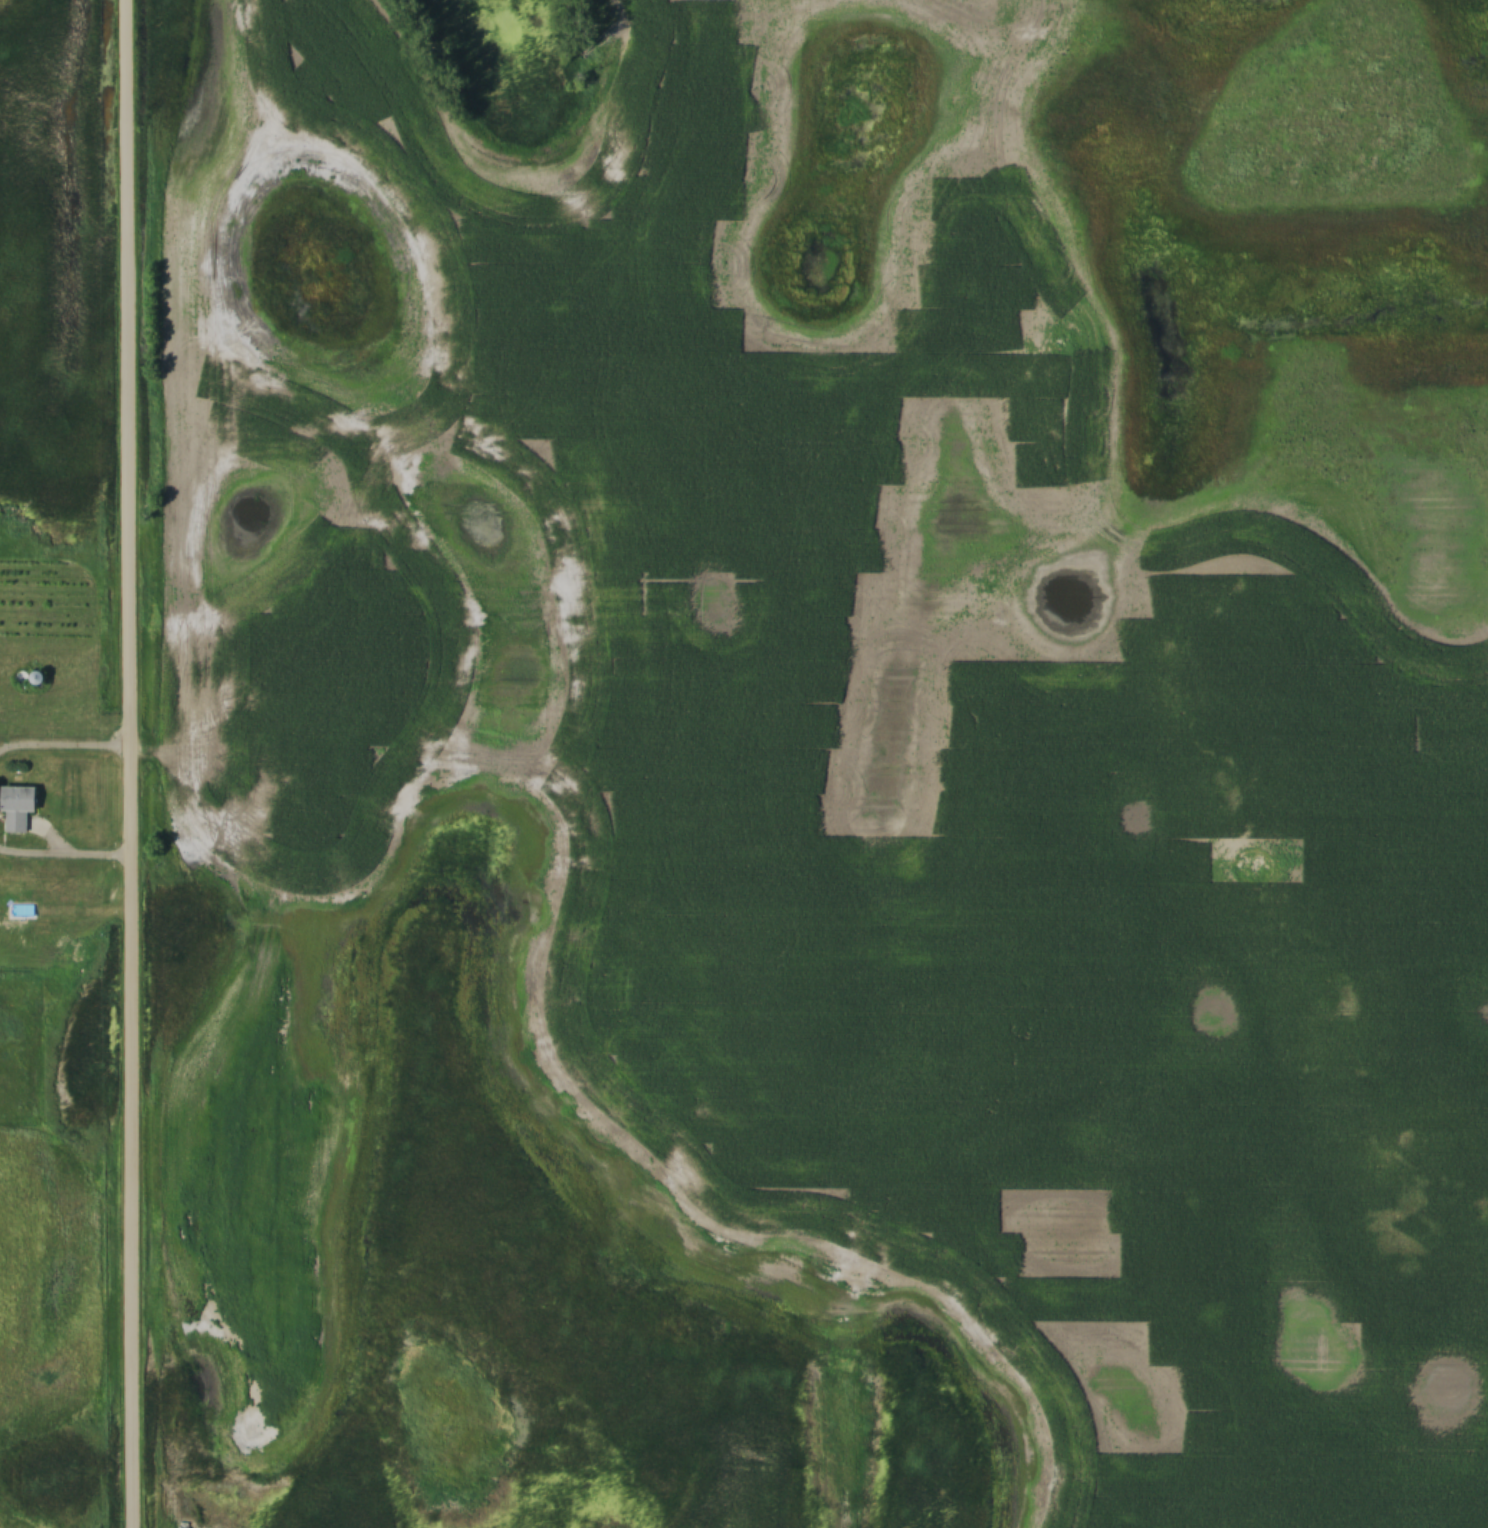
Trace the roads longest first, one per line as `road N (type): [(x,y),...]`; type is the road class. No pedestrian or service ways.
road 1 (track): [(131,1527),(123,0)]

